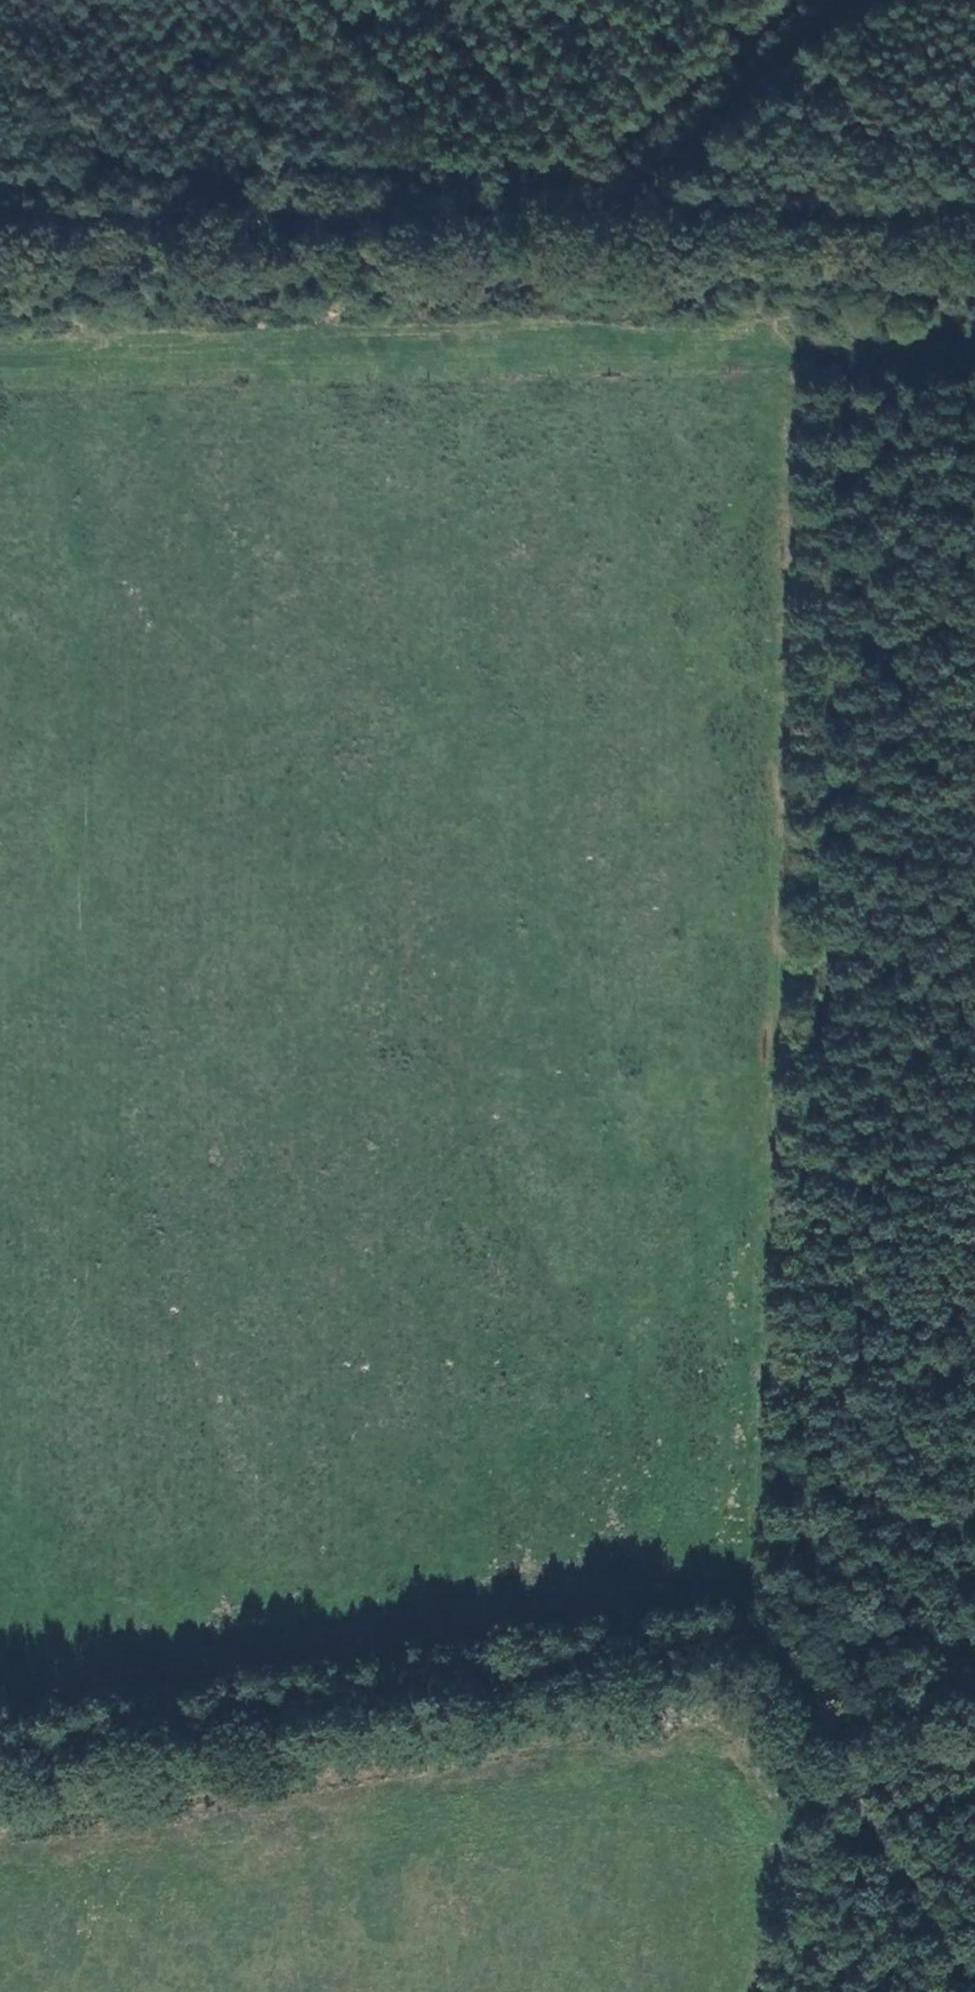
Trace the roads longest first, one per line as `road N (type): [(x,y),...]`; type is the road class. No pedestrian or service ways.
road 1 (track): [(0,1769),(754,1634)]
road 2 (track): [(974,1966),(754,1634)]
road 3 (track): [(889,0),(658,194)]

